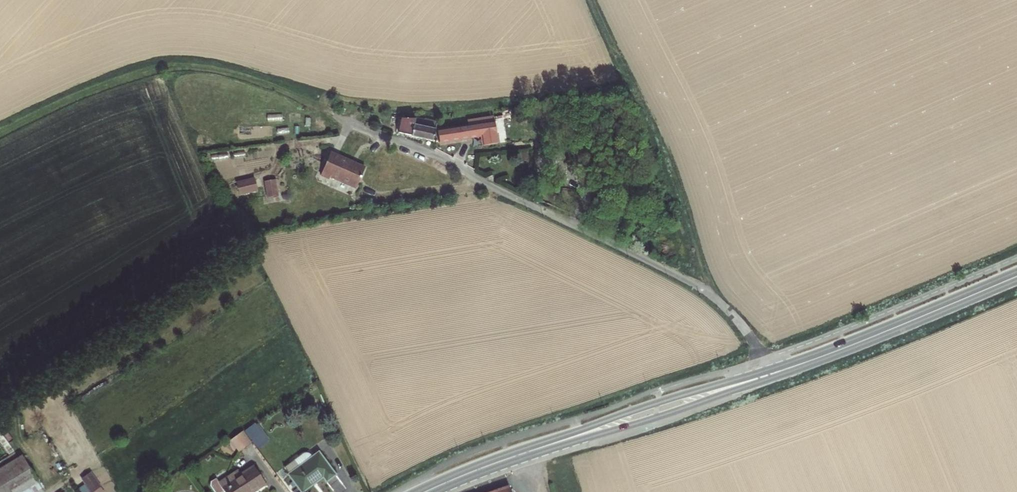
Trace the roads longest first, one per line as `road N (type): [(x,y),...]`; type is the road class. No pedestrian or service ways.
road 1 (unclassified): [(774,374),(708,291),(352,124)]
road 2 (secondary): [(774,374),(658,403),(526,453)]
road 3 (secondary): [(774,374),(1016,277)]
road 4 (secondary): [(526,453),(656,419),(774,374)]

